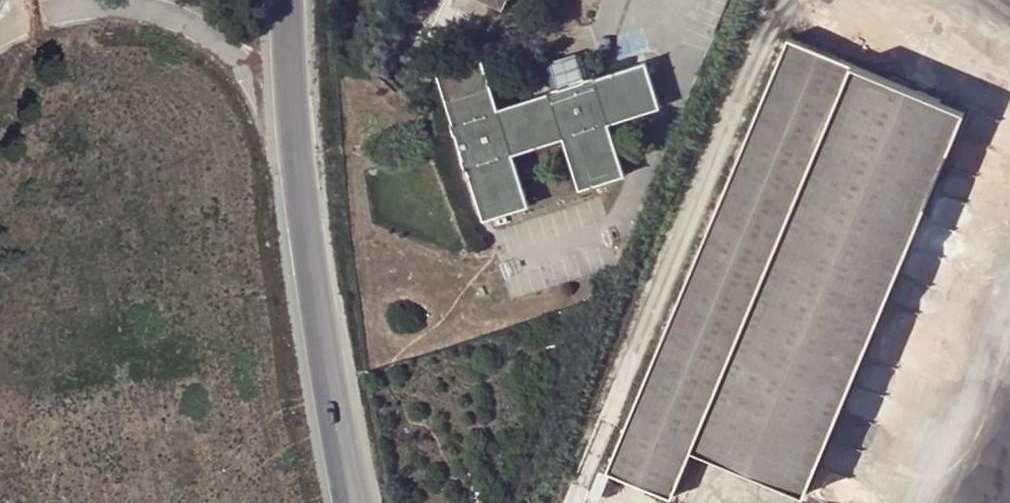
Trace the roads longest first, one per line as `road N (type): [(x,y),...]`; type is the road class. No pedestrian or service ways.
road 1 (primary): [(351,481),(318,298),(288,0)]

